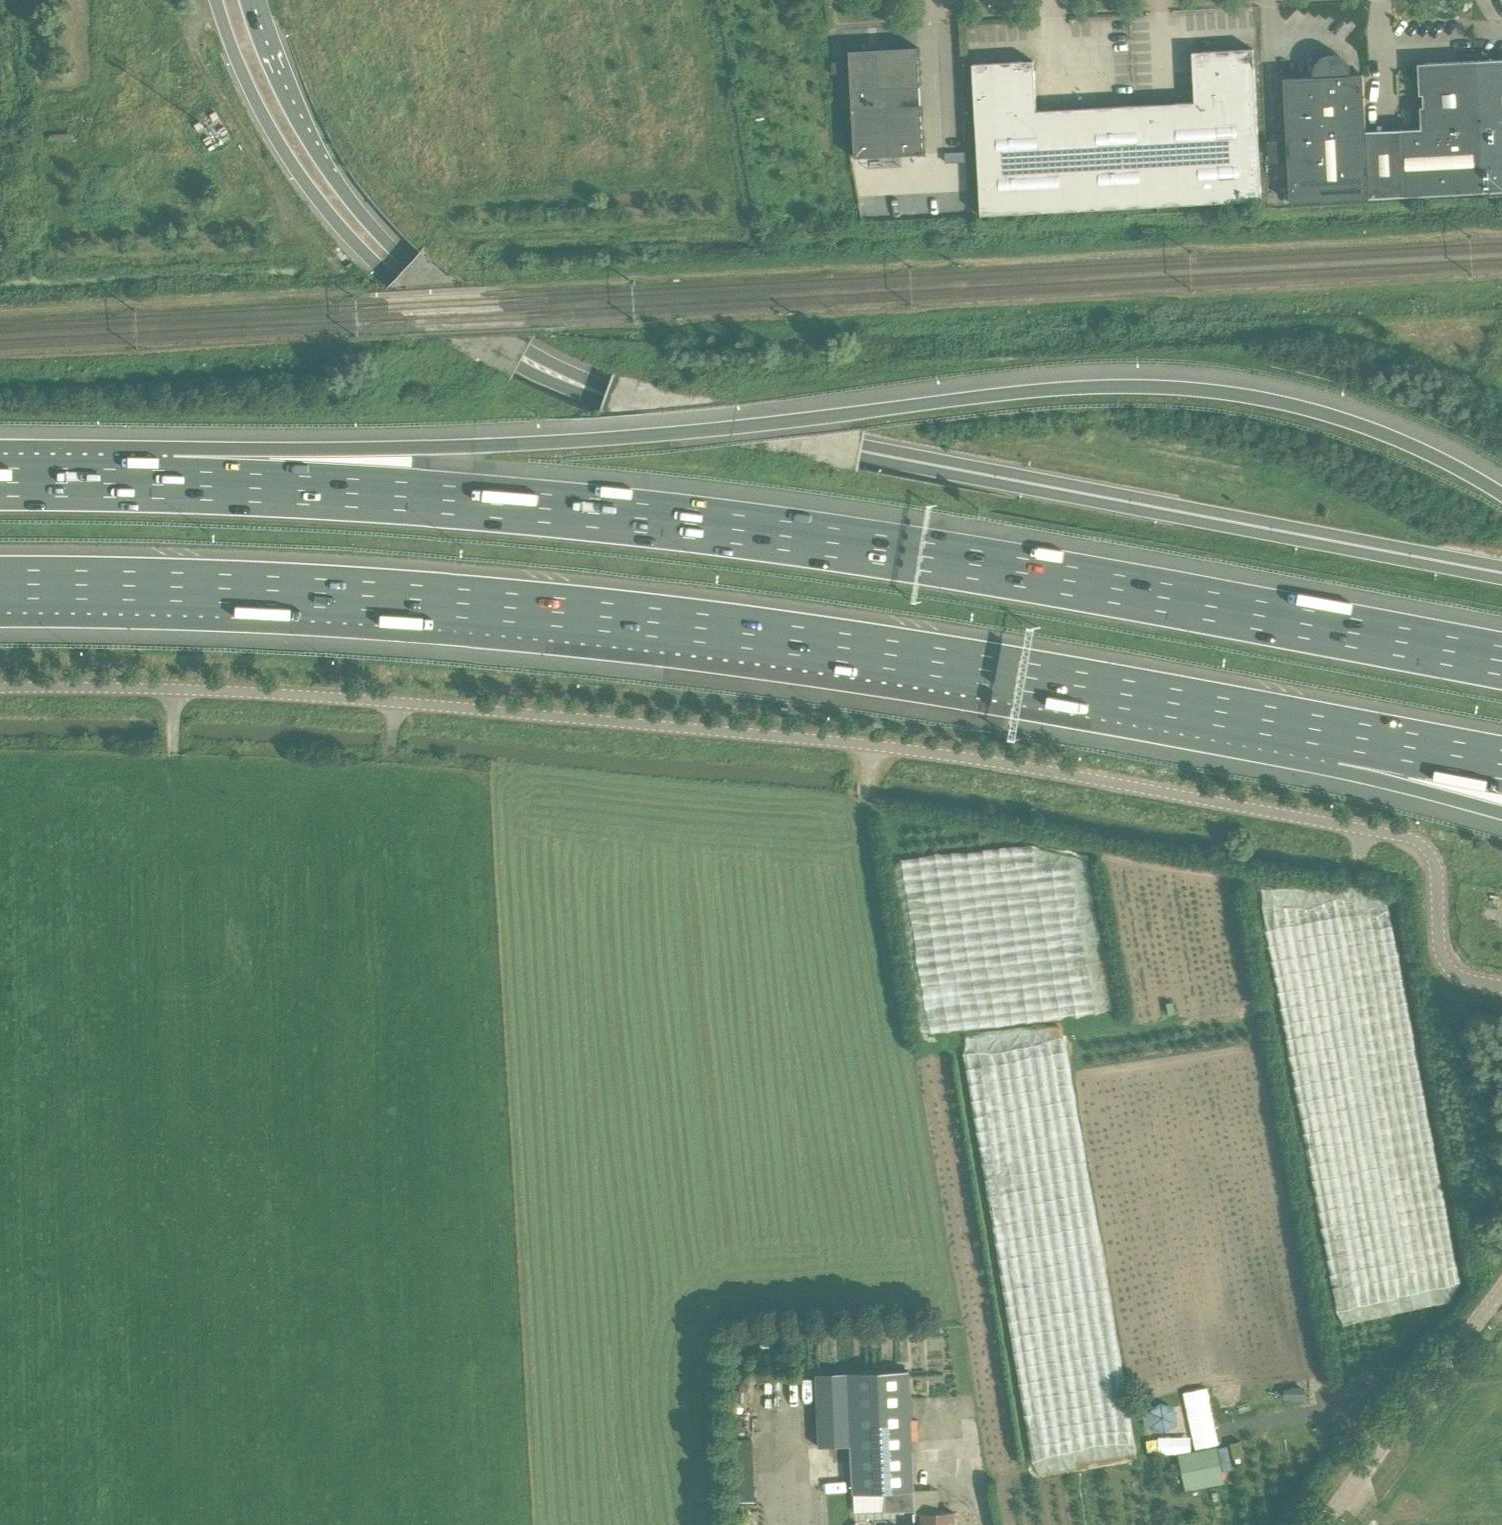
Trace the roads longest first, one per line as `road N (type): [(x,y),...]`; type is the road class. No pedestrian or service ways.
road 1 (unclassified): [(1501,985),(1450,967),(1438,948),(1435,859),(1404,836),(827,739),(295,694),(0,688)]
road 2 (motorway): [(1501,659),(777,533),(442,499),(136,482)]
road 3 (motorway): [(0,584),(282,590),(752,634),(1045,678),(1339,735)]
road 4 (secondary): [(1501,494),(1358,424),(1266,399),(1144,387),(1011,391),(489,444)]
road 5 (secondary): [(523,355),(608,392),(699,418),(1501,571)]
road 6 (secondary): [(216,0),(255,101),(334,221),(391,281),(447,323),(523,355)]
road 7 (secondary): [(523,355),(410,261),(345,194),(294,103),(254,0)]
road 8 (motorway): [(489,444),(136,482)]
road 9 (unclassified): [(1323,1524),(1501,1293)]
road 10 (motorway): [(1339,735),(1501,807)]
road 11 (motorway): [(1339,735),(1501,765)]
road 12 (motorway): [(136,482),(0,482)]

